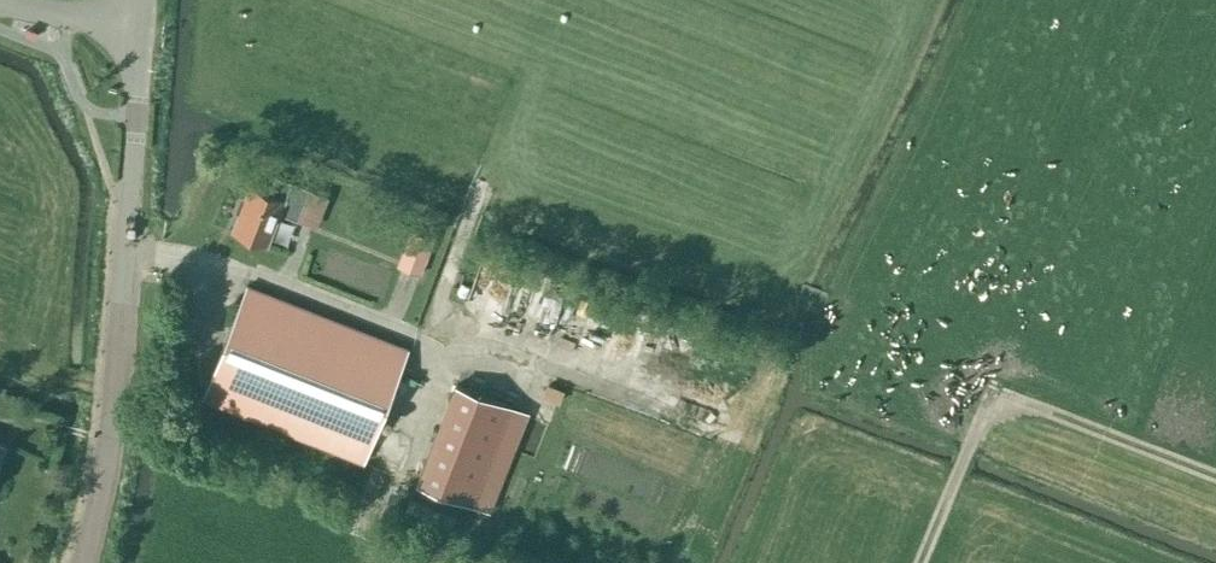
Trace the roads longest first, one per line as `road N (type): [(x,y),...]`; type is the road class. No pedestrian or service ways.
road 1 (unclassified): [(79,562),(106,453),(139,24)]
road 2 (track): [(922,562),(993,395),(1215,480)]
road 3 (track): [(976,434),(831,307),(797,294)]
road 4 (tertiary): [(139,24),(0,0)]

